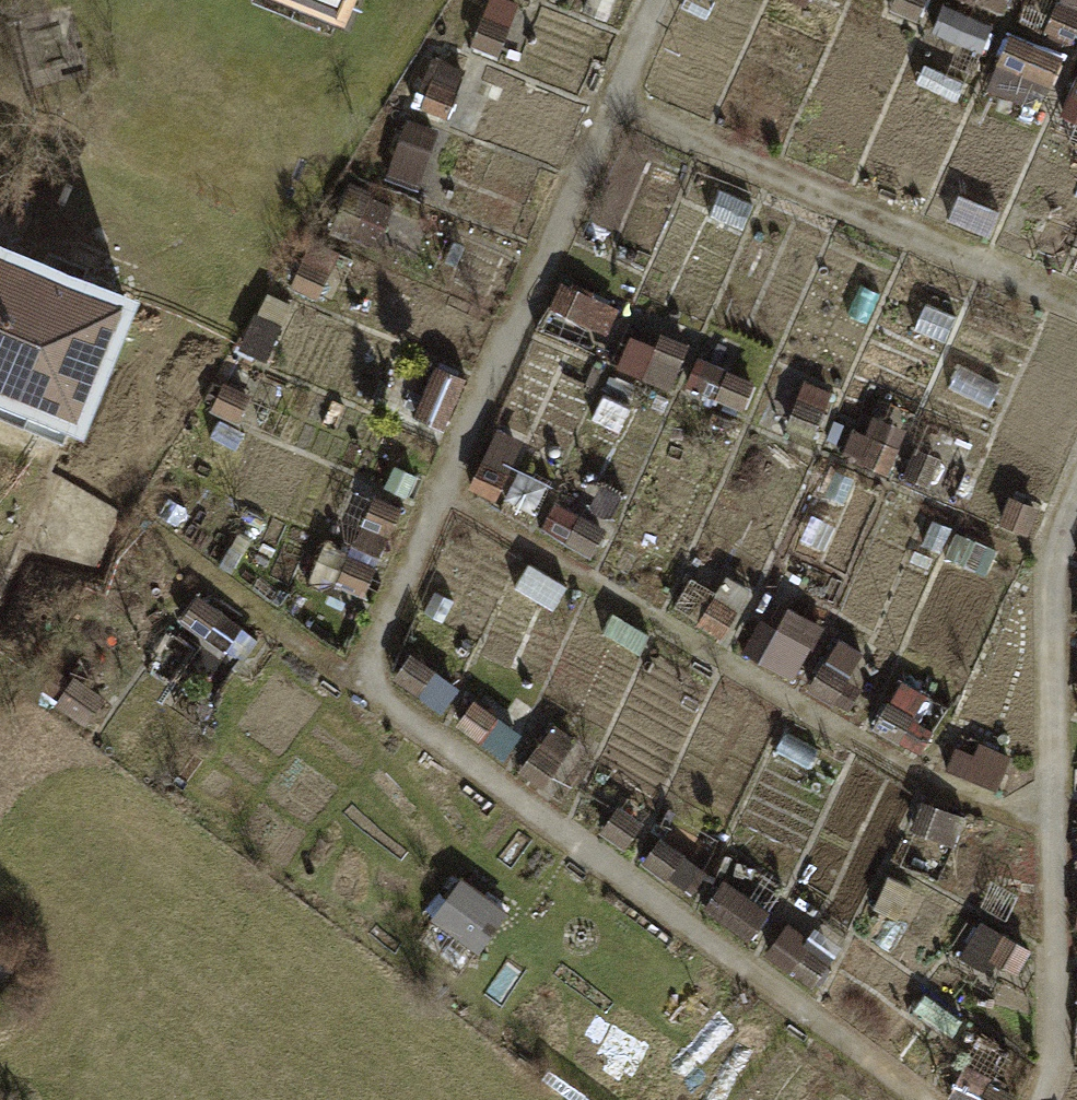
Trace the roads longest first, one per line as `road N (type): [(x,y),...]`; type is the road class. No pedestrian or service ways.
road 1 (track): [(160,537),(918,1099)]
road 2 (track): [(660,0),(359,689)]
road 3 (track): [(1076,491),(1051,550),(1054,1084),(1044,1099)]
road 4 (track): [(616,102),(1076,307)]

